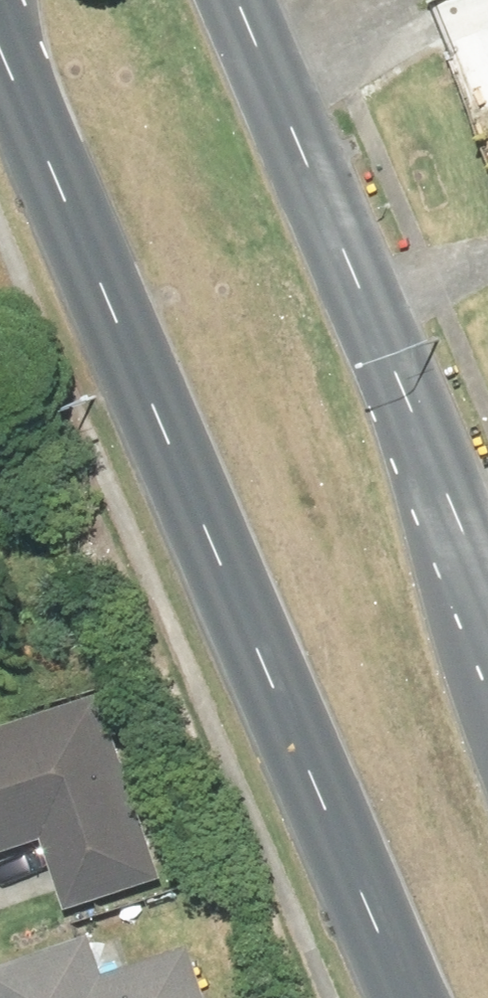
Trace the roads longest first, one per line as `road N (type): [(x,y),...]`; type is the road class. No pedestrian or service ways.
road 1 (primary): [(429,997),(4,0)]
road 2 (primary): [(229,0),(487,627)]

